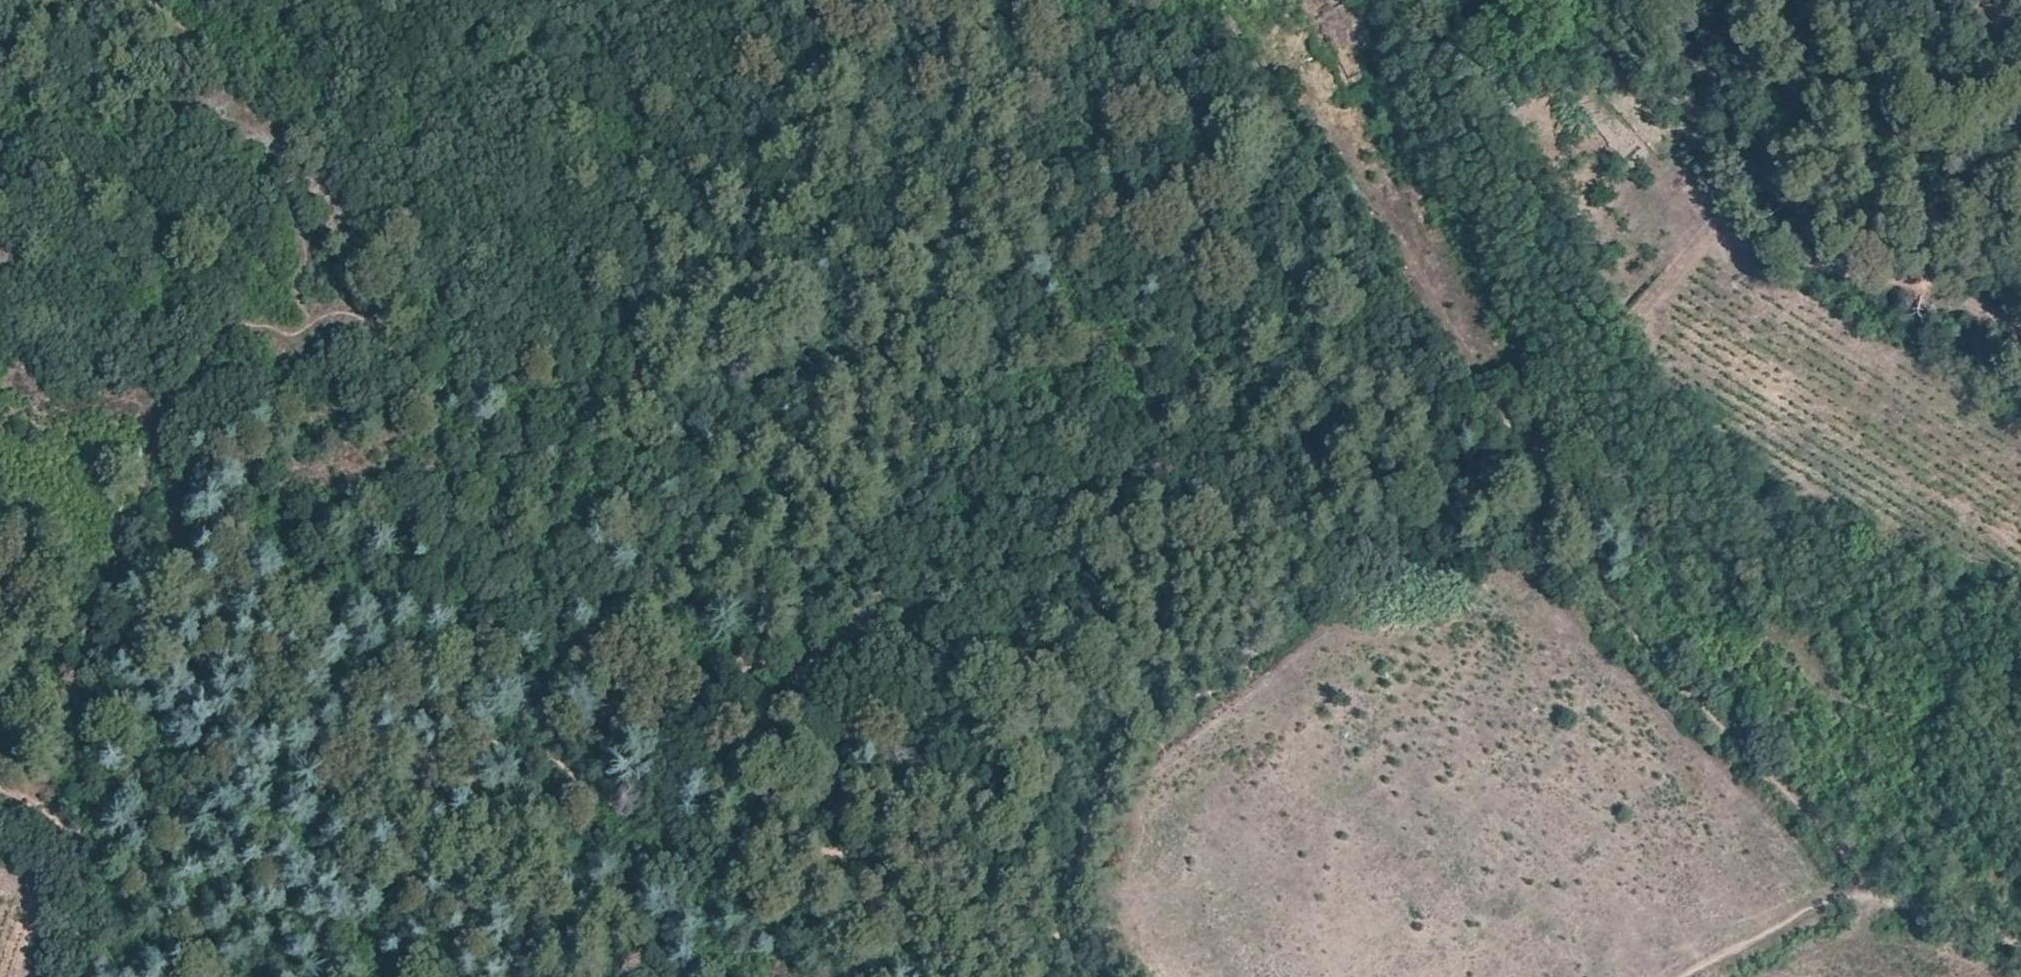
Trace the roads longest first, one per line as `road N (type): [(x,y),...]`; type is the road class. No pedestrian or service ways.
road 1 (track): [(1513,427),(1564,489),(1609,601),(1862,893),(2020,953)]
road 2 (track): [(1604,326),(1634,314),(1677,267),(1726,237),(1887,291),(1981,309),(2020,331)]
road 3 (track): [(1513,427),(1485,398),(1327,115),(1297,93),(1297,38)]

